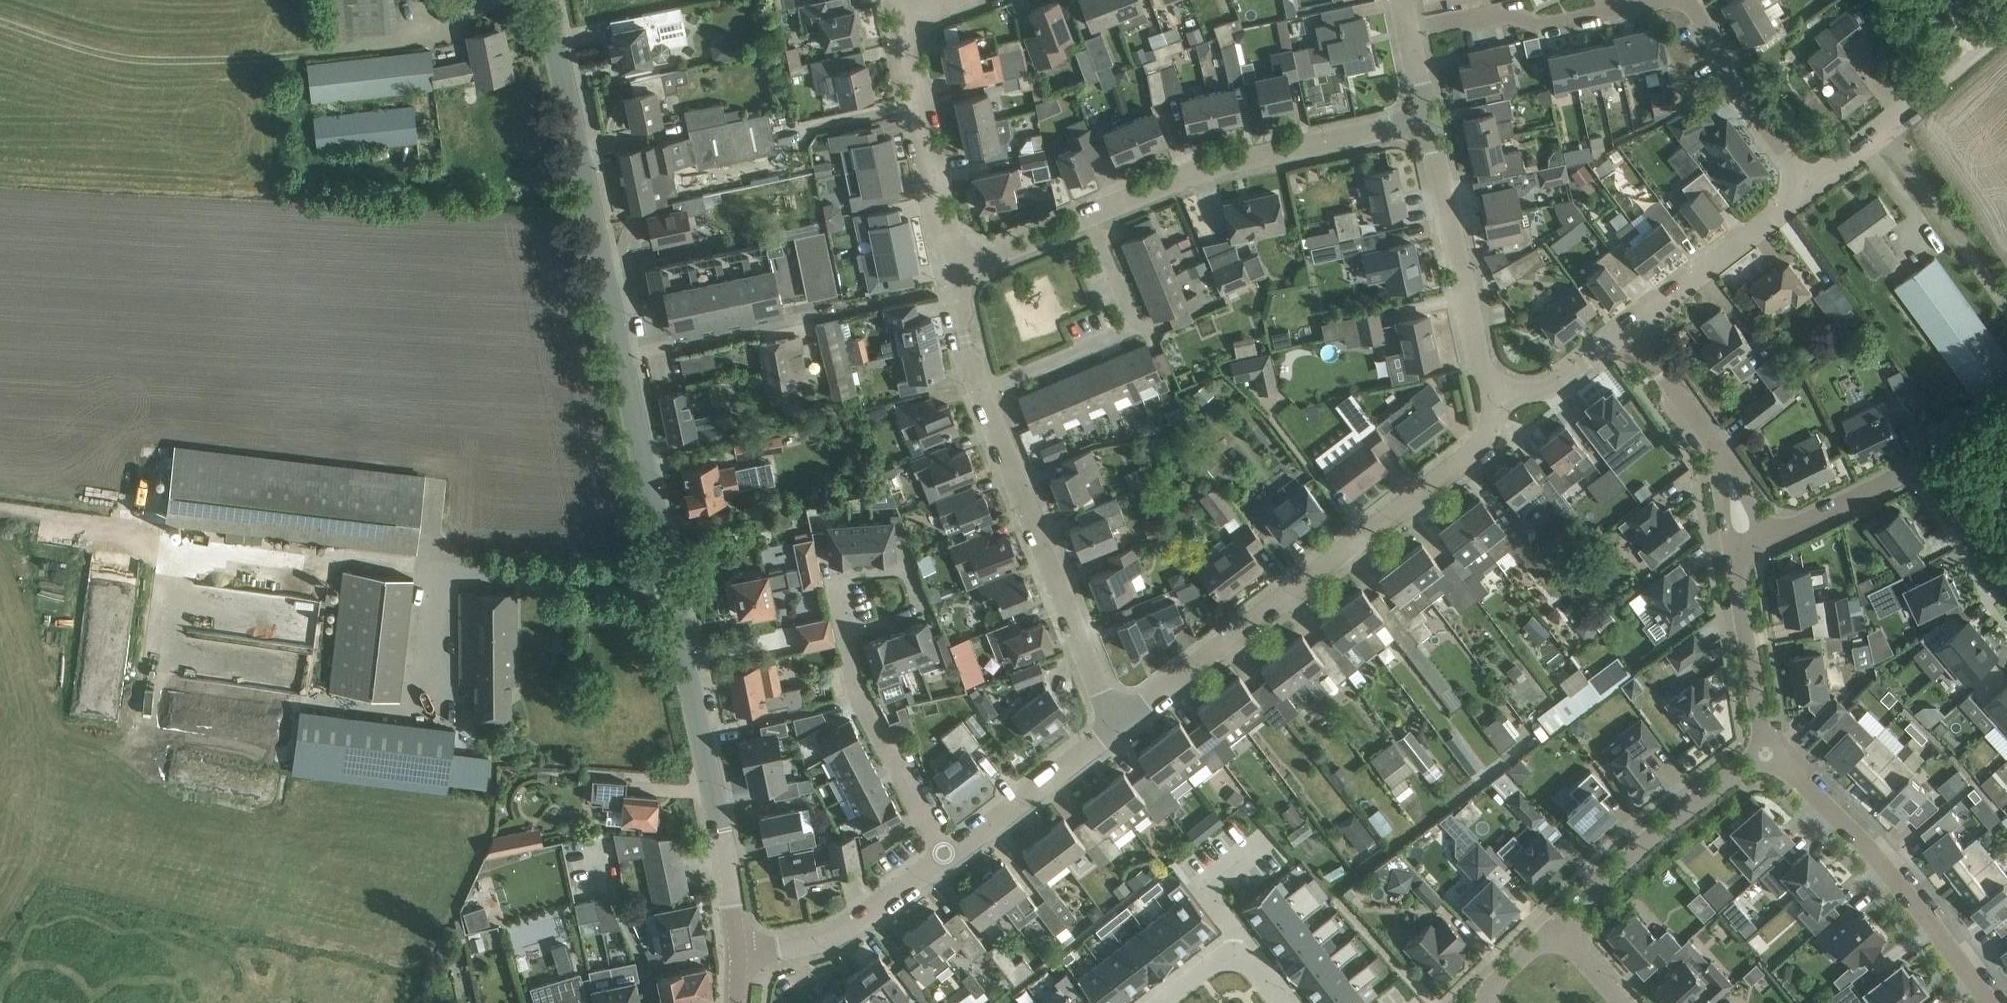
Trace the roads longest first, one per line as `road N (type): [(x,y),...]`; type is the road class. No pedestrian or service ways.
road 1 (tertiary): [(740,950),(672,568),(550,0)]
road 2 (unclassified): [(1123,723),(1501,421)]
road 3 (residential): [(1123,723),(1101,692),(982,393)]
road 4 (residential): [(1092,212),(1200,166),(1430,117)]
road 5 (residential): [(1742,535),(1790,529),(1926,464),(2006,586)]
road 6 (track): [(0,17),(148,58),(307,54)]
road 7 (residential): [(1501,421),(1430,117)]
road 8 (residential): [(982,393),(1137,330),(1092,212)]
road 9 (residential): [(1559,928),(1643,845),(1766,747)]
road 10 (residential): [(951,274),(894,23)]
road 11 (unclassified): [(1804,185),(2006,28)]
road 12 (residential): [(947,856),(854,674),(845,633)]
road 13 (residential): [(1742,535),(1716,447),(1626,324)]
road 14 (residential): [(1411,28),(1505,9),(1536,24),(1647,0)]
road 15 (unclassified): [(740,950),(798,947),(829,934),(947,856)]
road 16 (unclassified): [(1626,324),(1804,185)]
road 17 (unclassified): [(947,856),(1123,723)]
road 18 (residential): [(1804,185),(1731,89),(1686,0)]
road 19 (residential): [(1766,747),(1738,579),(1742,535)]
road 20 (residential): [(1870,848),(1992,1002)]
road 21 (residential): [(845,633),(832,575),(905,572),(916,592),(908,613)]
road 22 (residential): [(1156,1002),(1216,956),(1246,960),(1280,1002)]
road 23 (unclassified): [(1501,421),(1626,324)]
road 24 (residential): [(951,274),(1092,212)]
road 25 (residential): [(1870,848),(1766,747)]
road 26 (residential): [(982,393),(951,274)]

